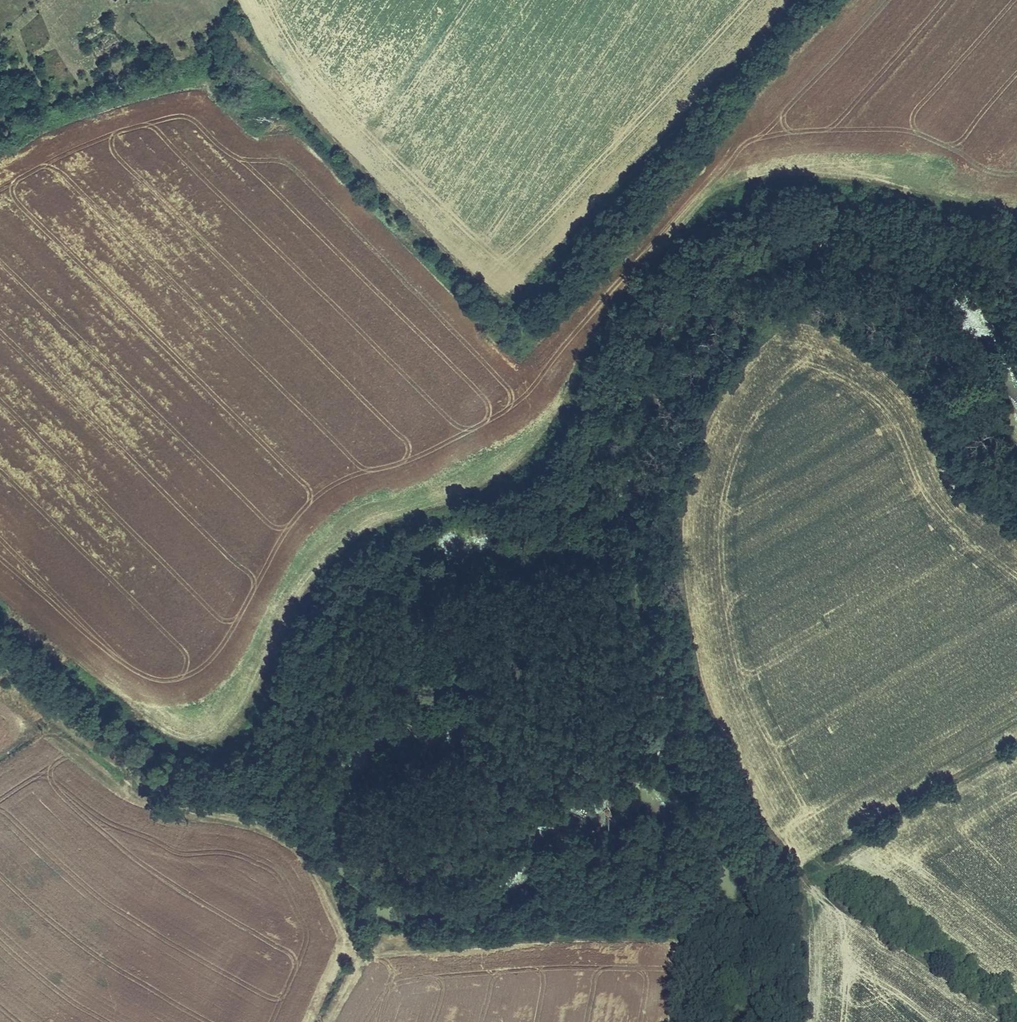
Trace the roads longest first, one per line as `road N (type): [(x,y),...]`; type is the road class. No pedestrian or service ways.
road 1 (track): [(0,599),(172,738),(218,741),(249,714),(290,620),(328,568),(388,524),(495,482),(553,429),(572,388)]
road 2 (track): [(121,772),(0,656)]

